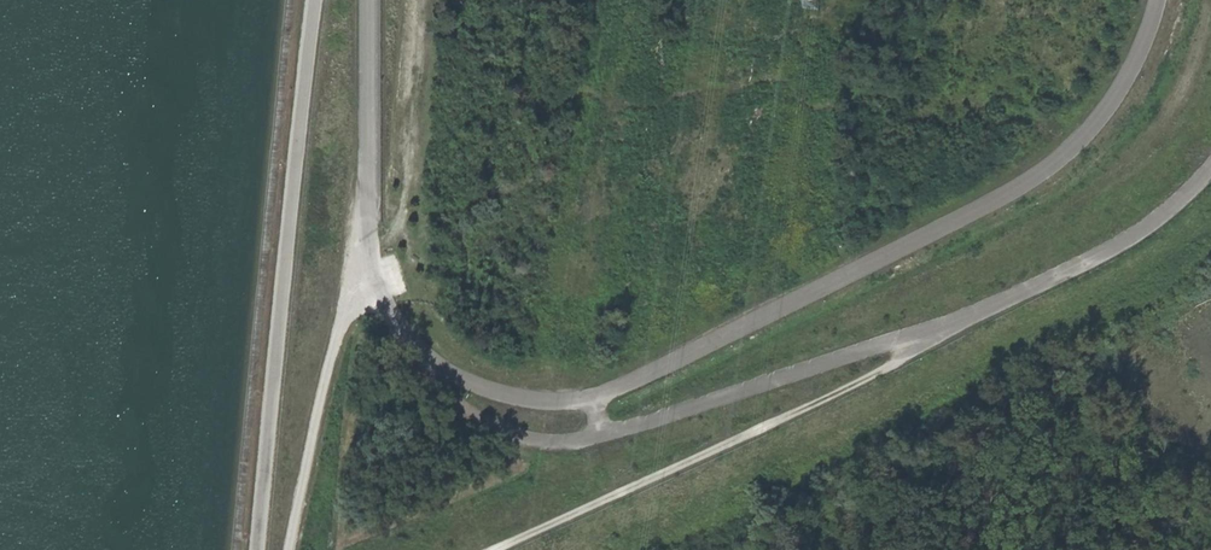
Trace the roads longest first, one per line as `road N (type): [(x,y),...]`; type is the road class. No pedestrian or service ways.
road 1 (unclassified): [(368,0),(370,223),(384,297),(436,365),(476,389),(554,405),(619,391),(1056,163),(1130,80),(1157,0)]
road 2 (track): [(502,549),(887,371),(909,354),(919,333)]
road 3 (track): [(290,549),(333,352),(348,311),(377,275)]

